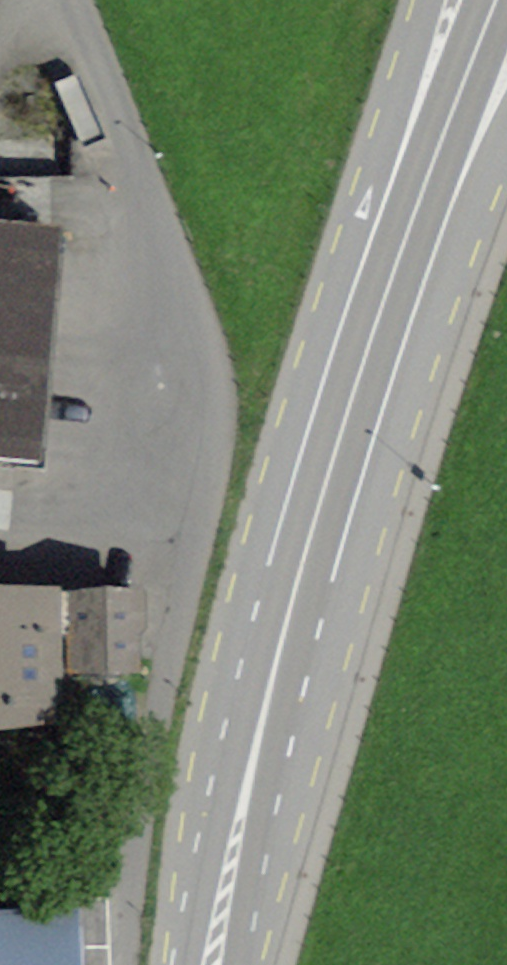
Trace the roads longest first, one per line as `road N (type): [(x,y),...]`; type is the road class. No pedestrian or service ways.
road 1 (secondary): [(498,0),(356,387),(269,696)]
road 2 (secondary): [(427,0),(273,495),(269,696)]
road 3 (secondary): [(269,696),(374,518),(455,262),(506,144)]
road 4 (secondary): [(269,696),(213,964)]

